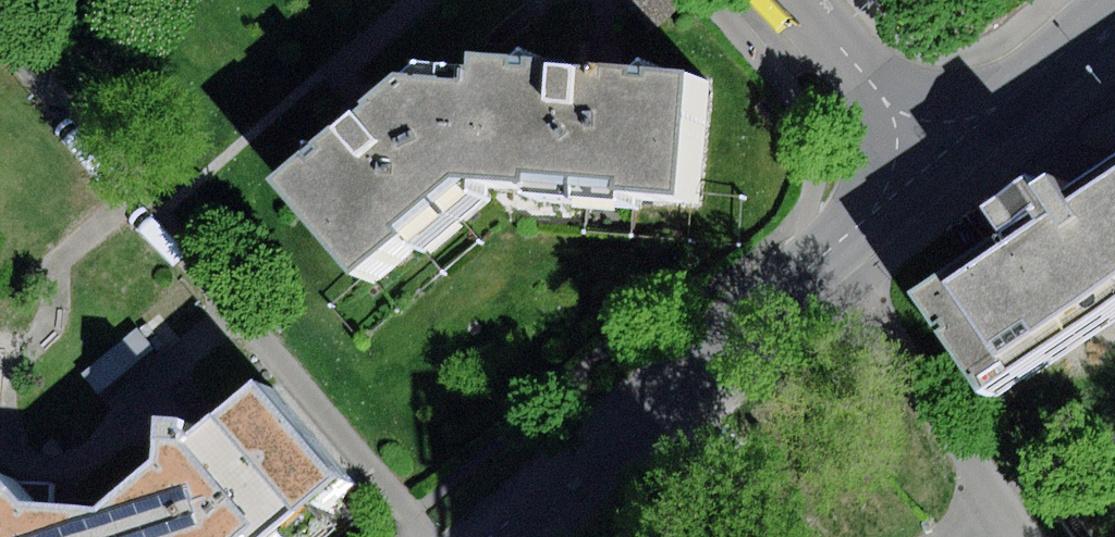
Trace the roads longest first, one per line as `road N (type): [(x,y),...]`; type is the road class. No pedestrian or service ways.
road 1 (residential): [(493,536),(934,163)]
road 2 (residential): [(934,163),(1114,12)]
road 3 (residential): [(801,0),(934,163)]

